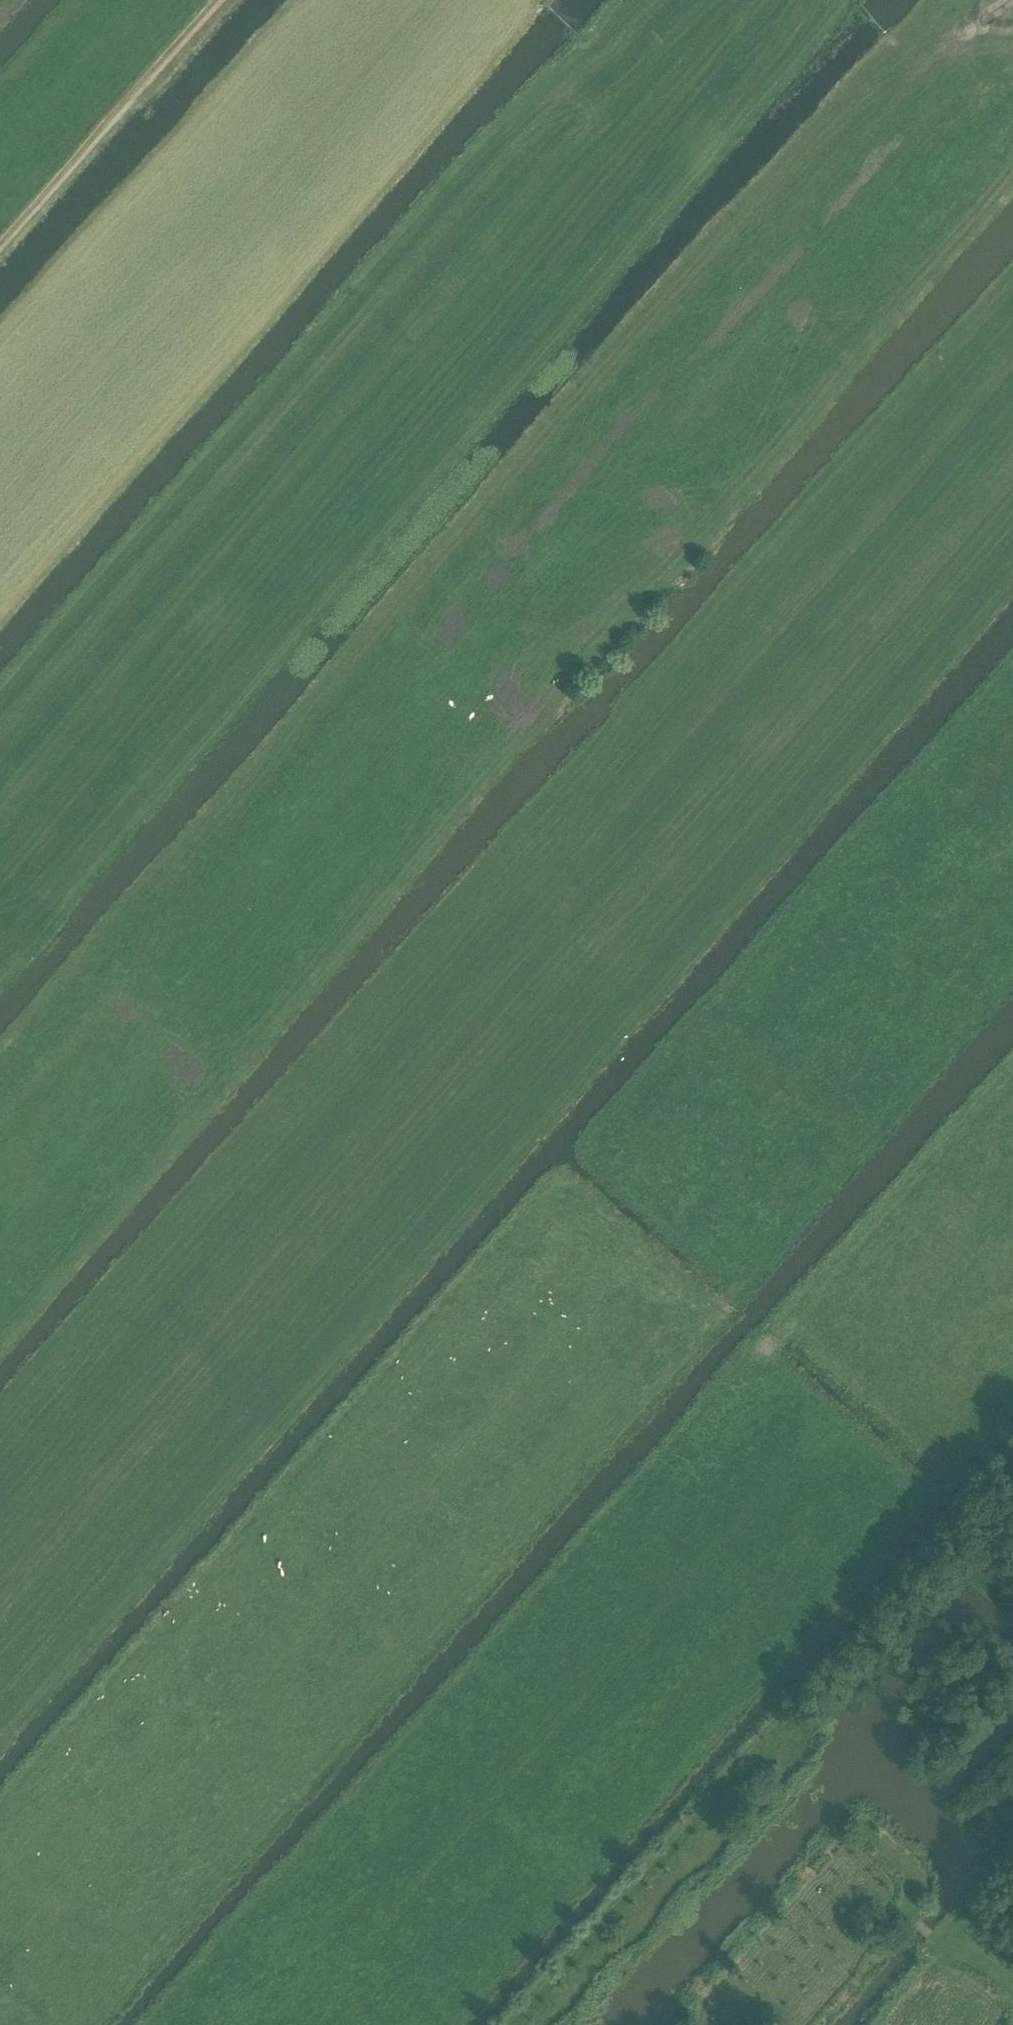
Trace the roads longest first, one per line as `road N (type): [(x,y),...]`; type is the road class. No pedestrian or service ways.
road 1 (track): [(0,245),(217,0)]

